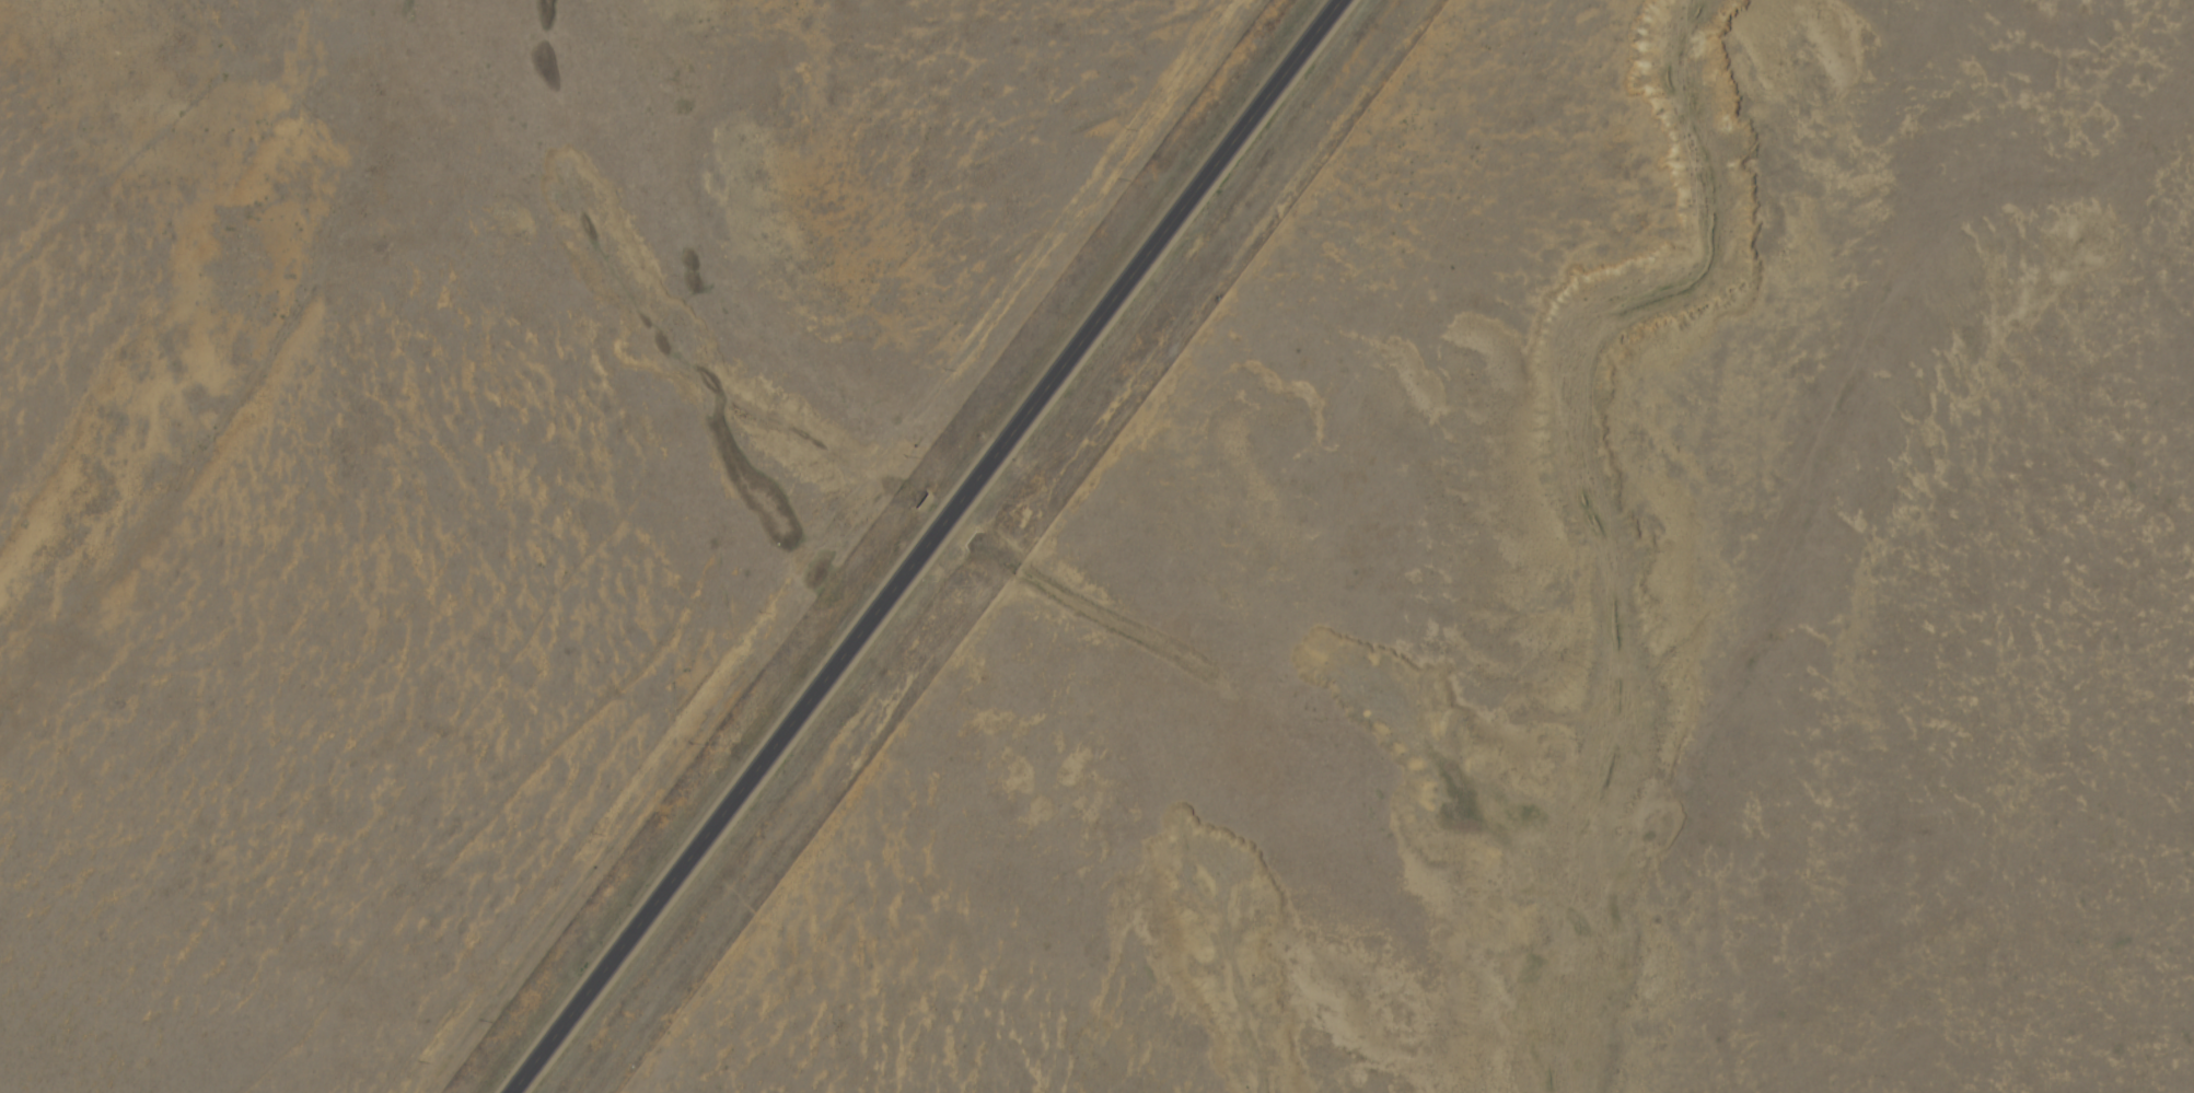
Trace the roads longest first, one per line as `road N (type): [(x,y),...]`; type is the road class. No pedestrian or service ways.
road 1 (primary): [(1338,0),(512,1092)]

